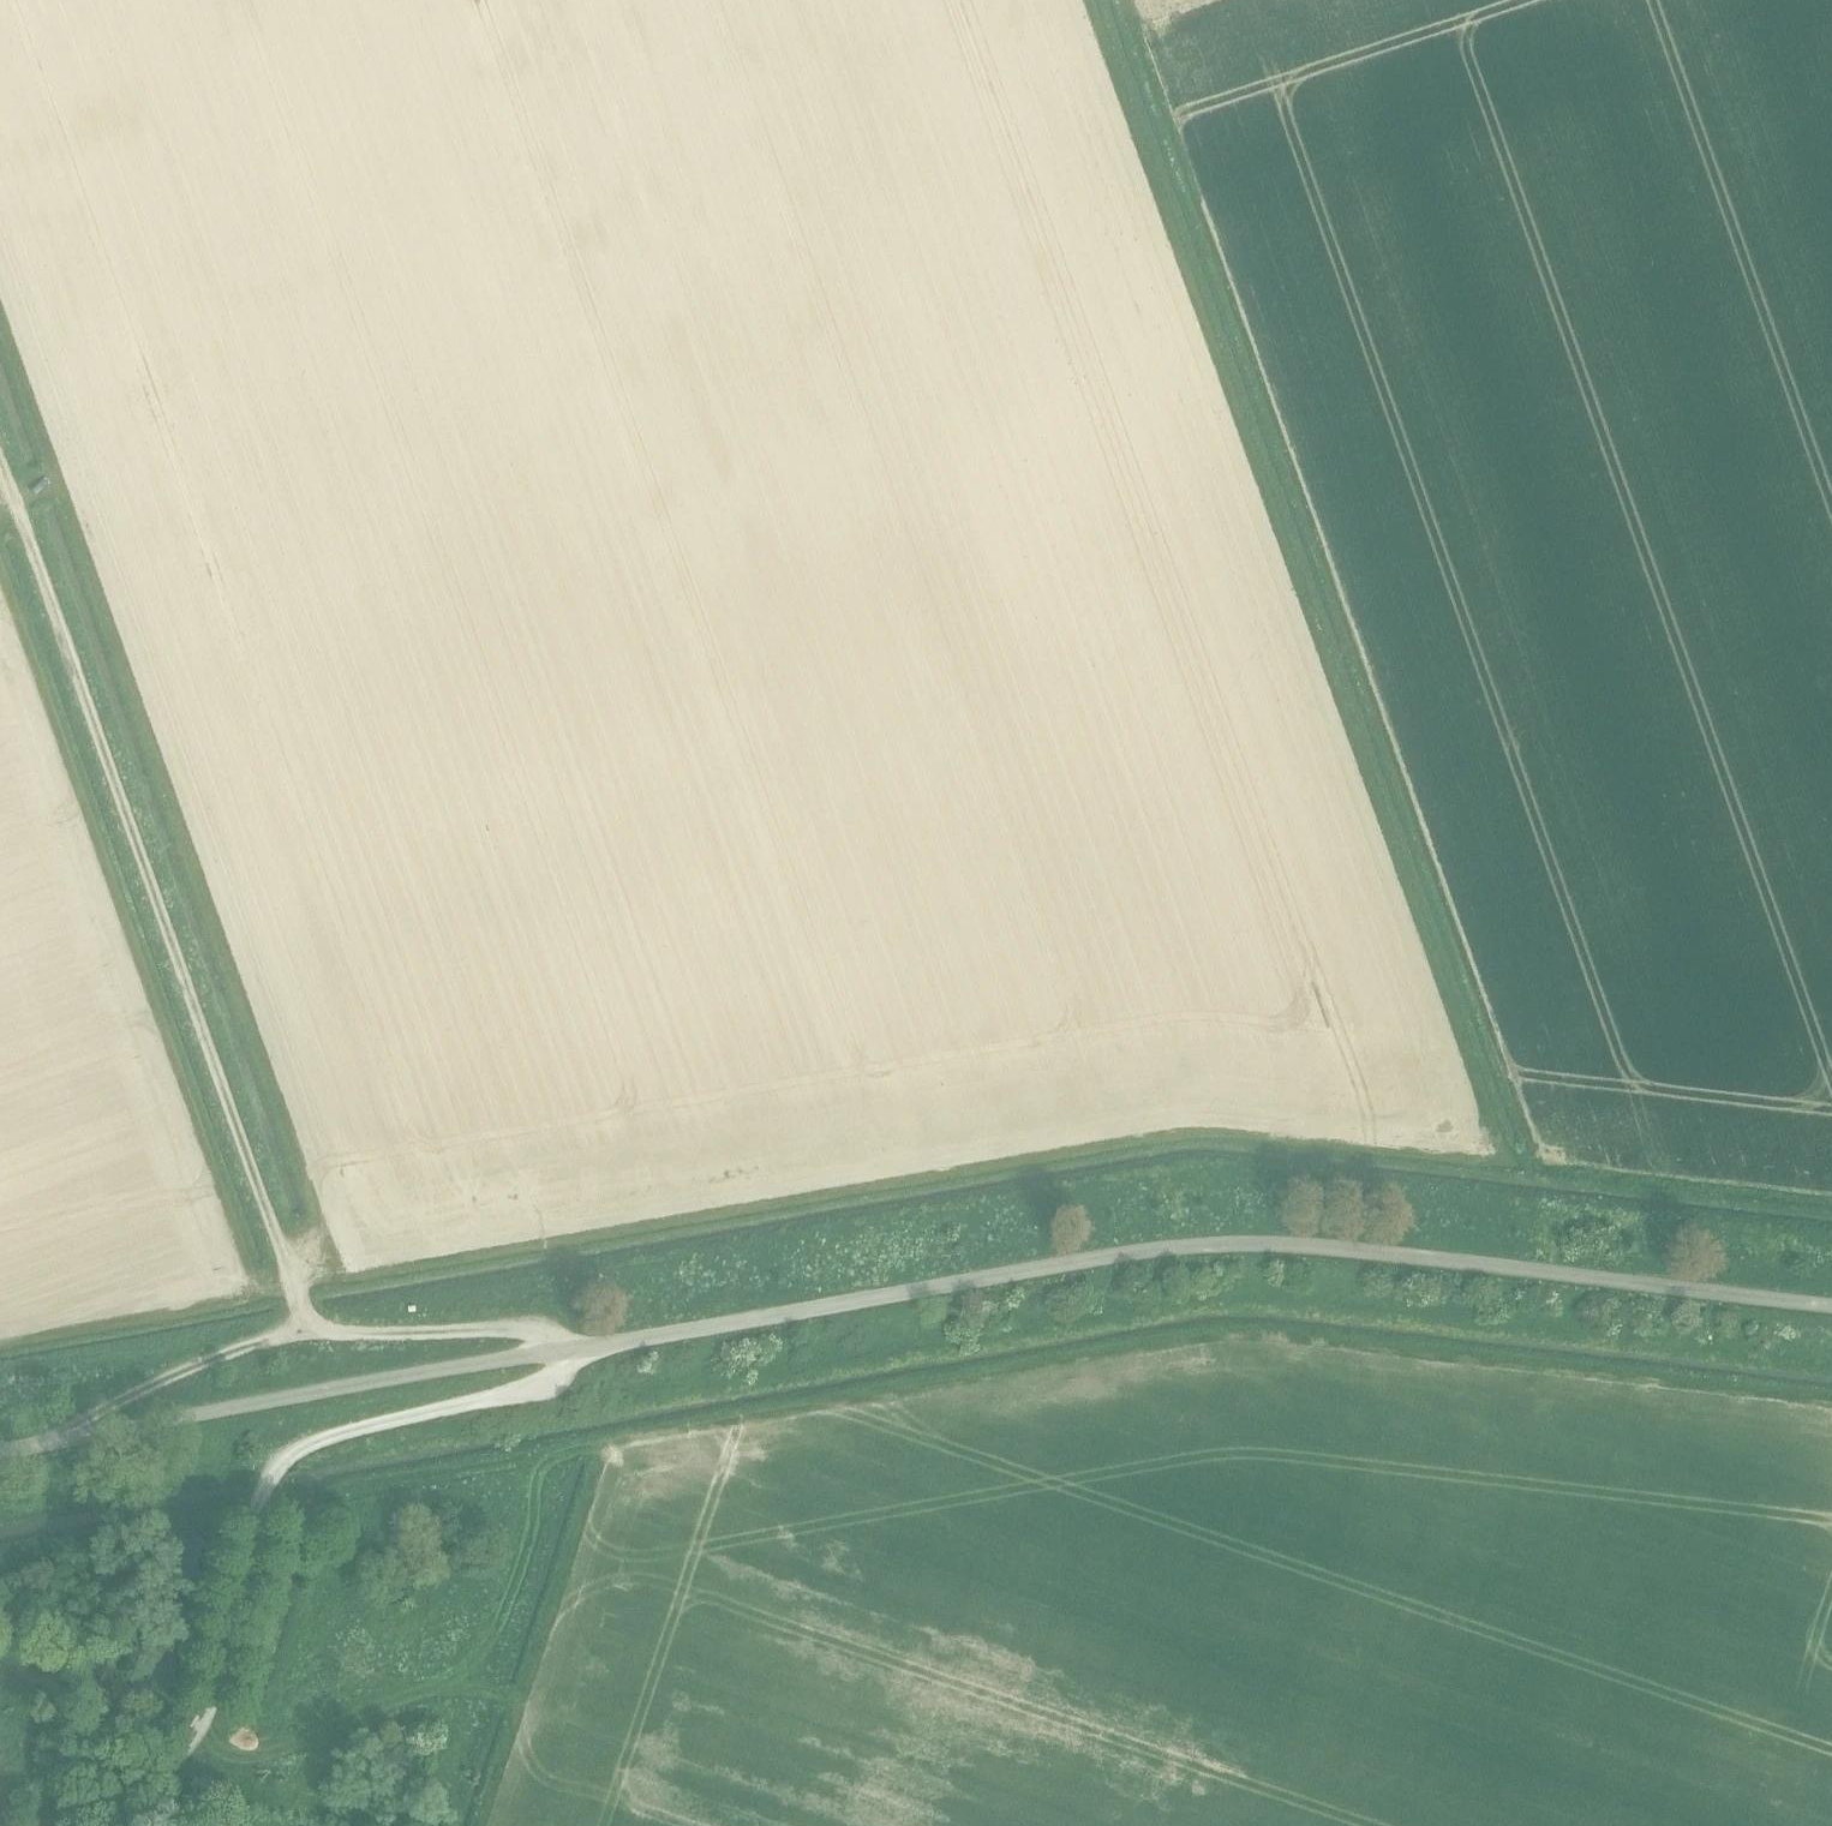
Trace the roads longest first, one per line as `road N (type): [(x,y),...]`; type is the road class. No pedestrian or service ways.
road 1 (unclassified): [(1831,1306),(1312,1246),(1174,1248),(0,1452)]
road 2 (track): [(81,1438),(112,1406),(305,1322),(0,457)]
road 3 (track): [(305,1322),(365,1335),(532,1336),(560,1345),(567,1358),(556,1377),(526,1393),(348,1432),(282,1463),(259,1508),(216,1700),(192,1747),(106,1825)]

